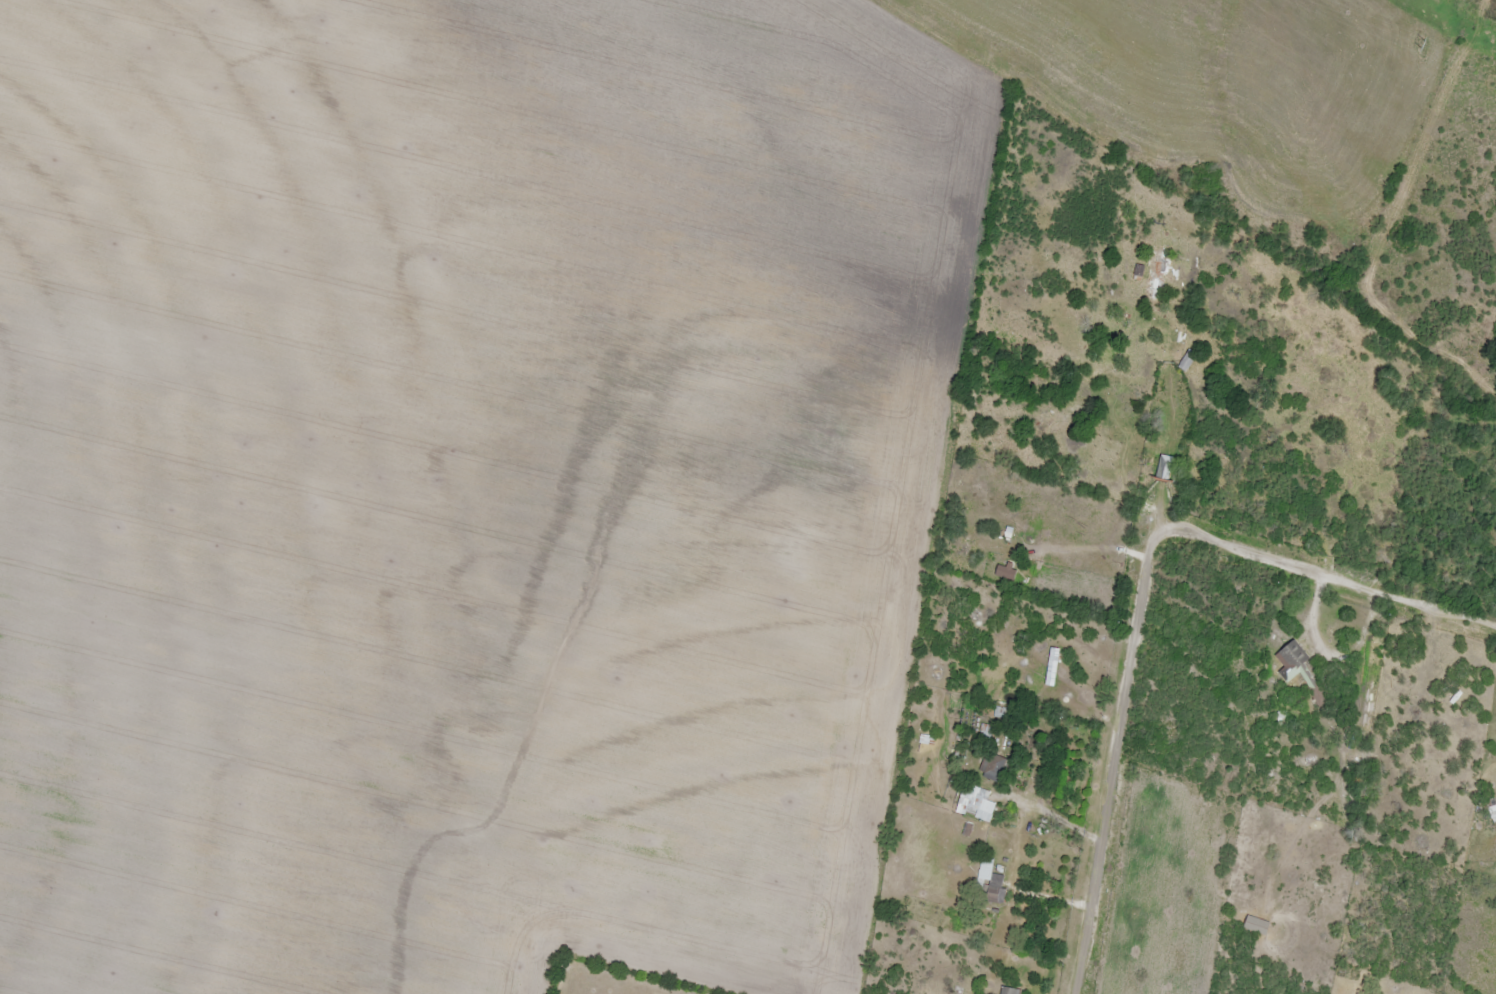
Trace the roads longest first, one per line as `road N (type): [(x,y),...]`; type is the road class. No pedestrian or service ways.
road 1 (residential): [(1073,993),(1155,528),(1183,469)]
road 2 (residential): [(1155,528),(1495,627)]

